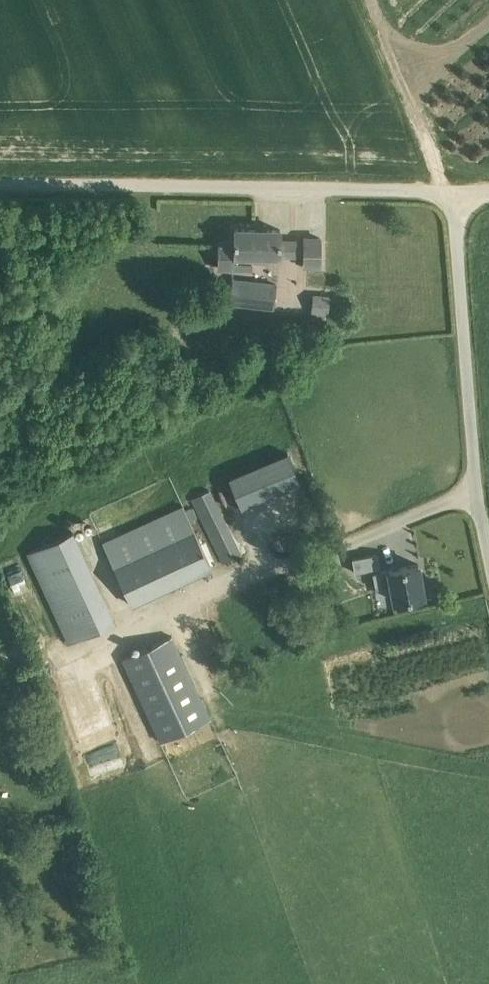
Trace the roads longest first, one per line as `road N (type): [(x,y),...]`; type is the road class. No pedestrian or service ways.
road 1 (unclassified): [(453,192),(0,187)]
road 2 (unclassified): [(488,546),(453,192)]

